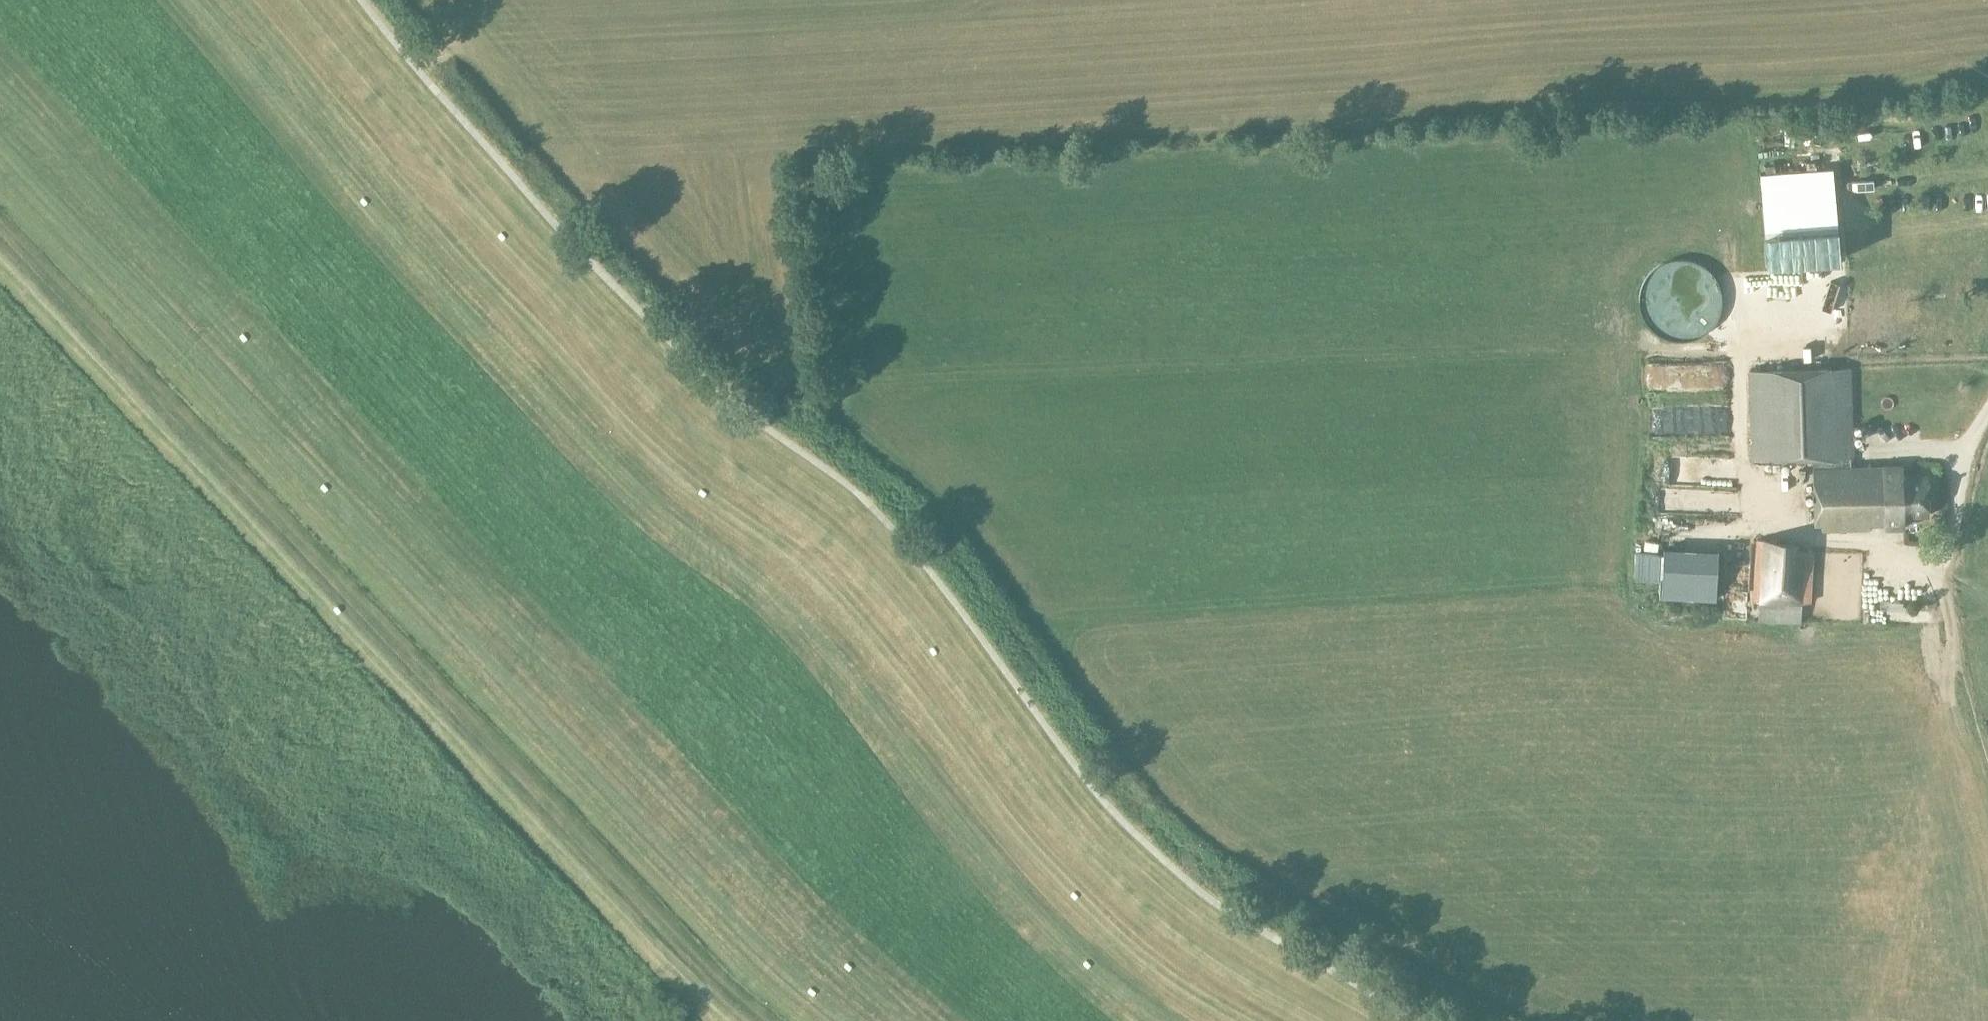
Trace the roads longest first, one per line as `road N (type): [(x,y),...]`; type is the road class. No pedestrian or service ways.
road 1 (unclassified): [(1960,671),(1944,564),(1960,470),(1987,411)]

